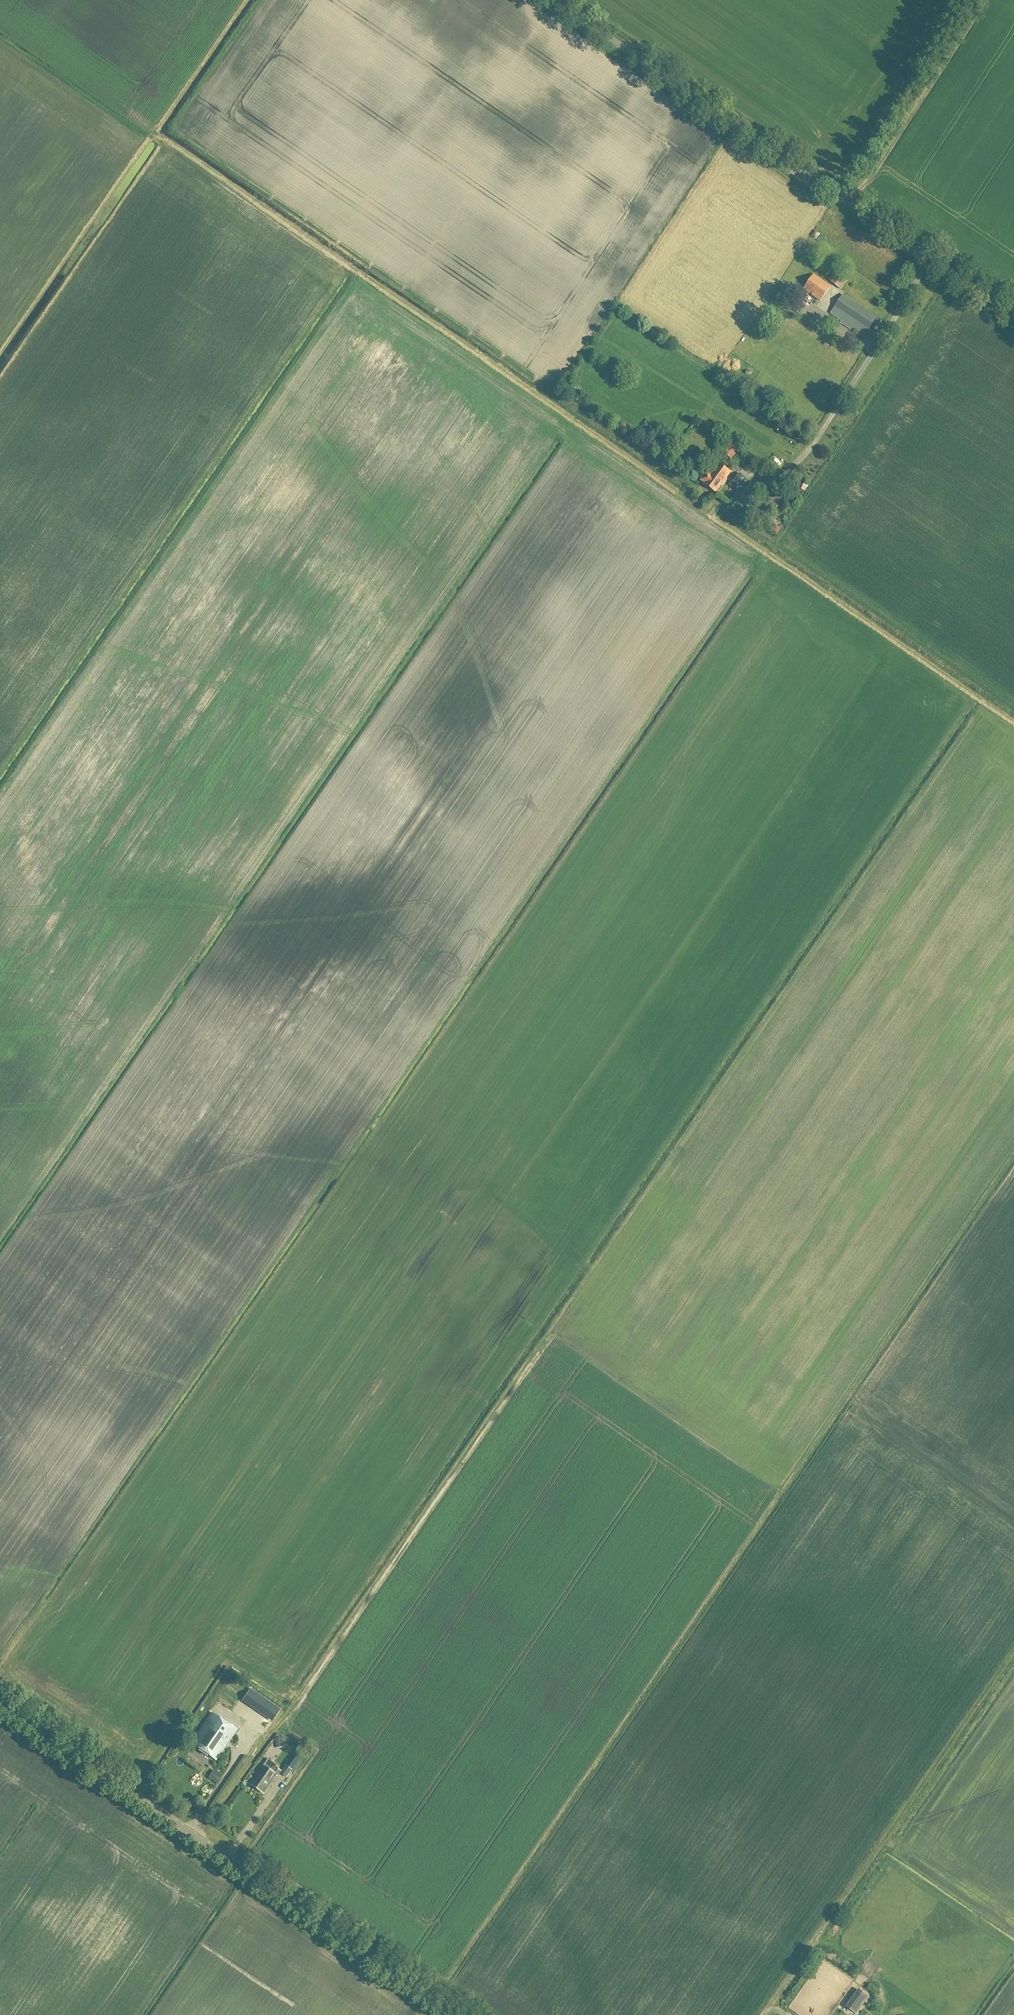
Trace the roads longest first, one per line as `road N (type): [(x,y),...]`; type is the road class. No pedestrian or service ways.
road 1 (unclassified): [(1013,314),(559,0)]
road 2 (unclassified): [(455,2014),(0,1703)]

